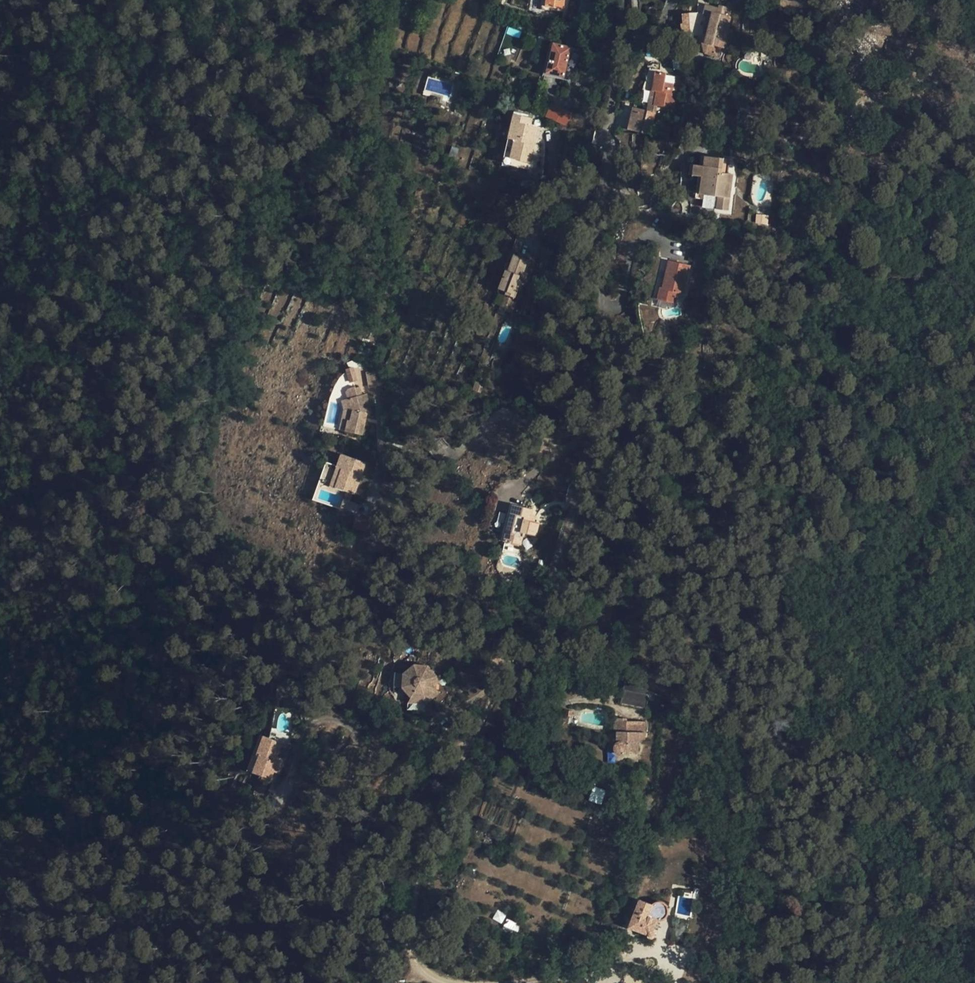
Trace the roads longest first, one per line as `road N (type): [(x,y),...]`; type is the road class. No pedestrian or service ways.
road 1 (residential): [(614,0),(589,230),(606,359),(549,606),(515,685)]

